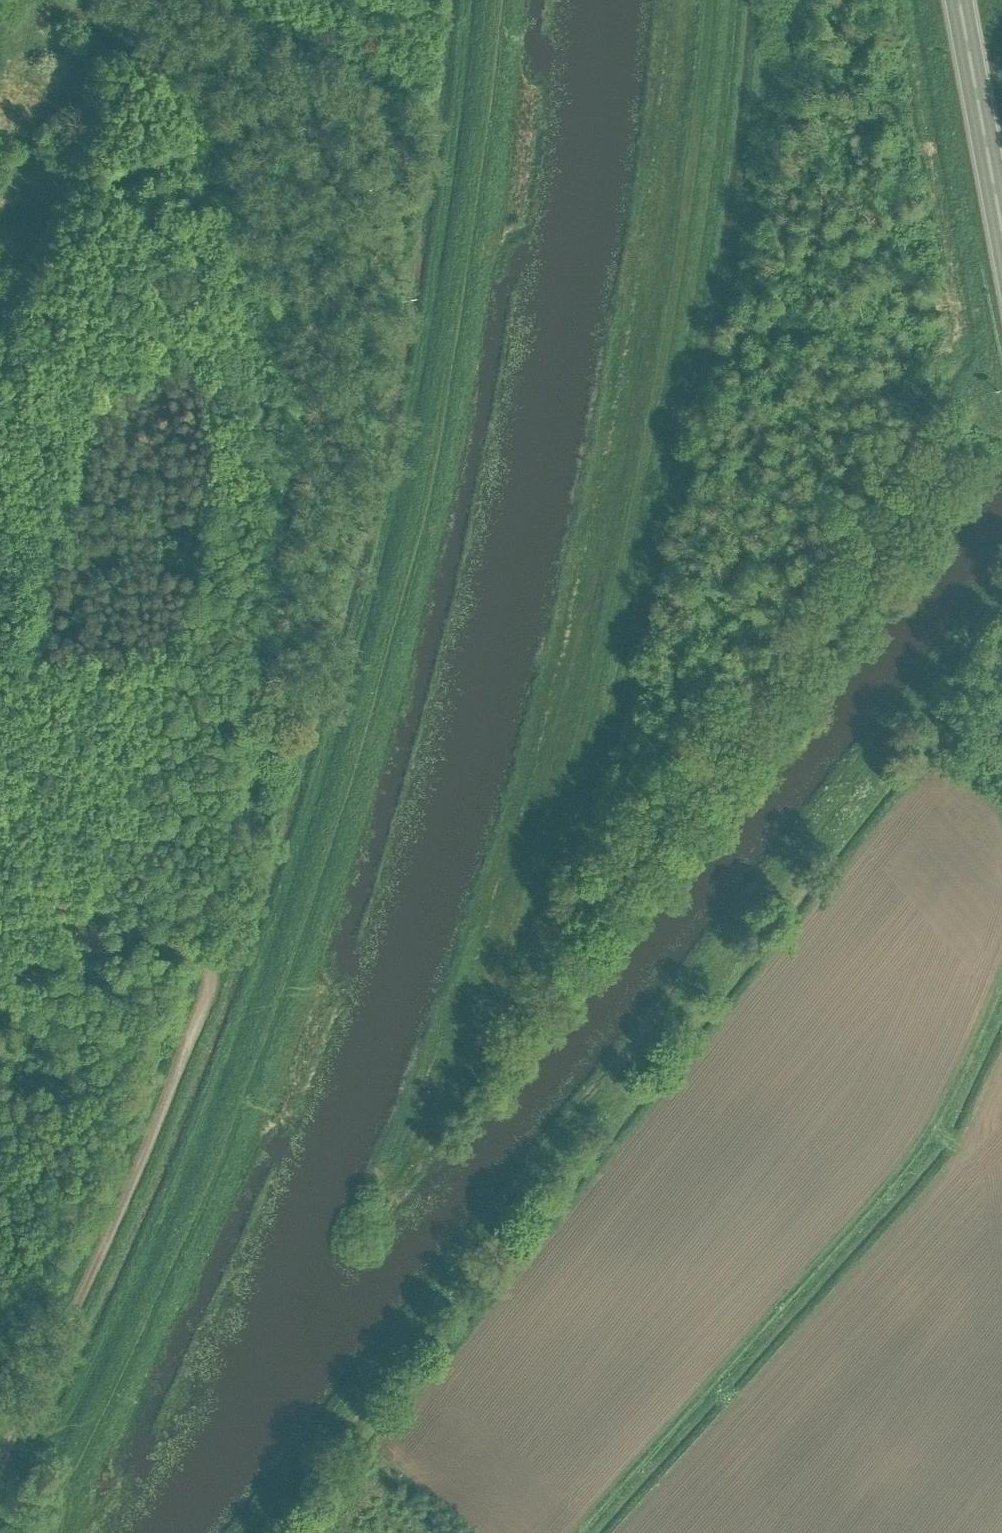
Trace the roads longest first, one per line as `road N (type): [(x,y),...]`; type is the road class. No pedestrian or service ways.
road 1 (trunk): [(1001,222),(961,0)]

